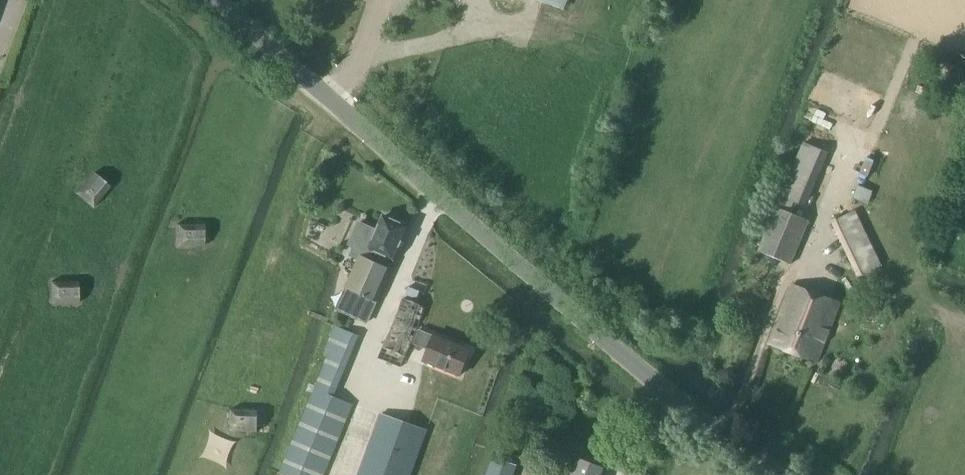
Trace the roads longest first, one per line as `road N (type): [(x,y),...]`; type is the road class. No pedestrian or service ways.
road 1 (unclassified): [(778,474),(682,406),(222,0)]

